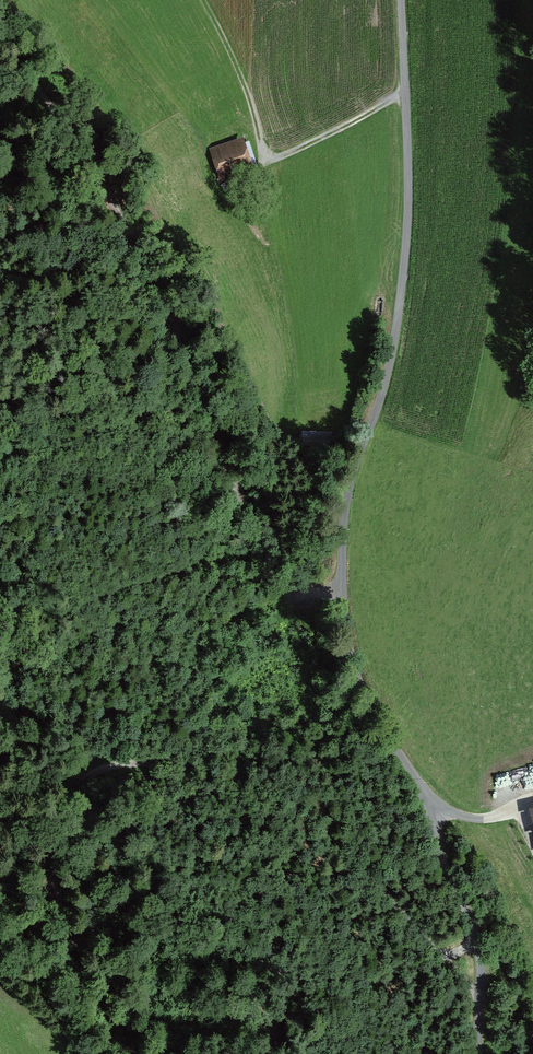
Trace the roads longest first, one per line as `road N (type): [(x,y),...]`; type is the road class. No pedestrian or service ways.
road 1 (track): [(130,1053),(74,939),(52,874),(64,805),(91,775),(139,764),(208,770),(292,803),(355,855),(446,956),(479,1006)]
road 2 (track): [(0,39),(144,258),(259,551),(298,597),(337,600)]
road 3 (unclassified): [(337,600),(350,487),(396,339),(404,270),(400,0)]
road 4 (unclassified): [(337,600),(361,688),(424,802),(476,937),(475,1053)]
road 5 (track): [(137,247),(61,209),(0,143)]
road 6 (track): [(203,0),(250,99),(264,162)]
road 7 (track): [(99,1053),(0,964)]

